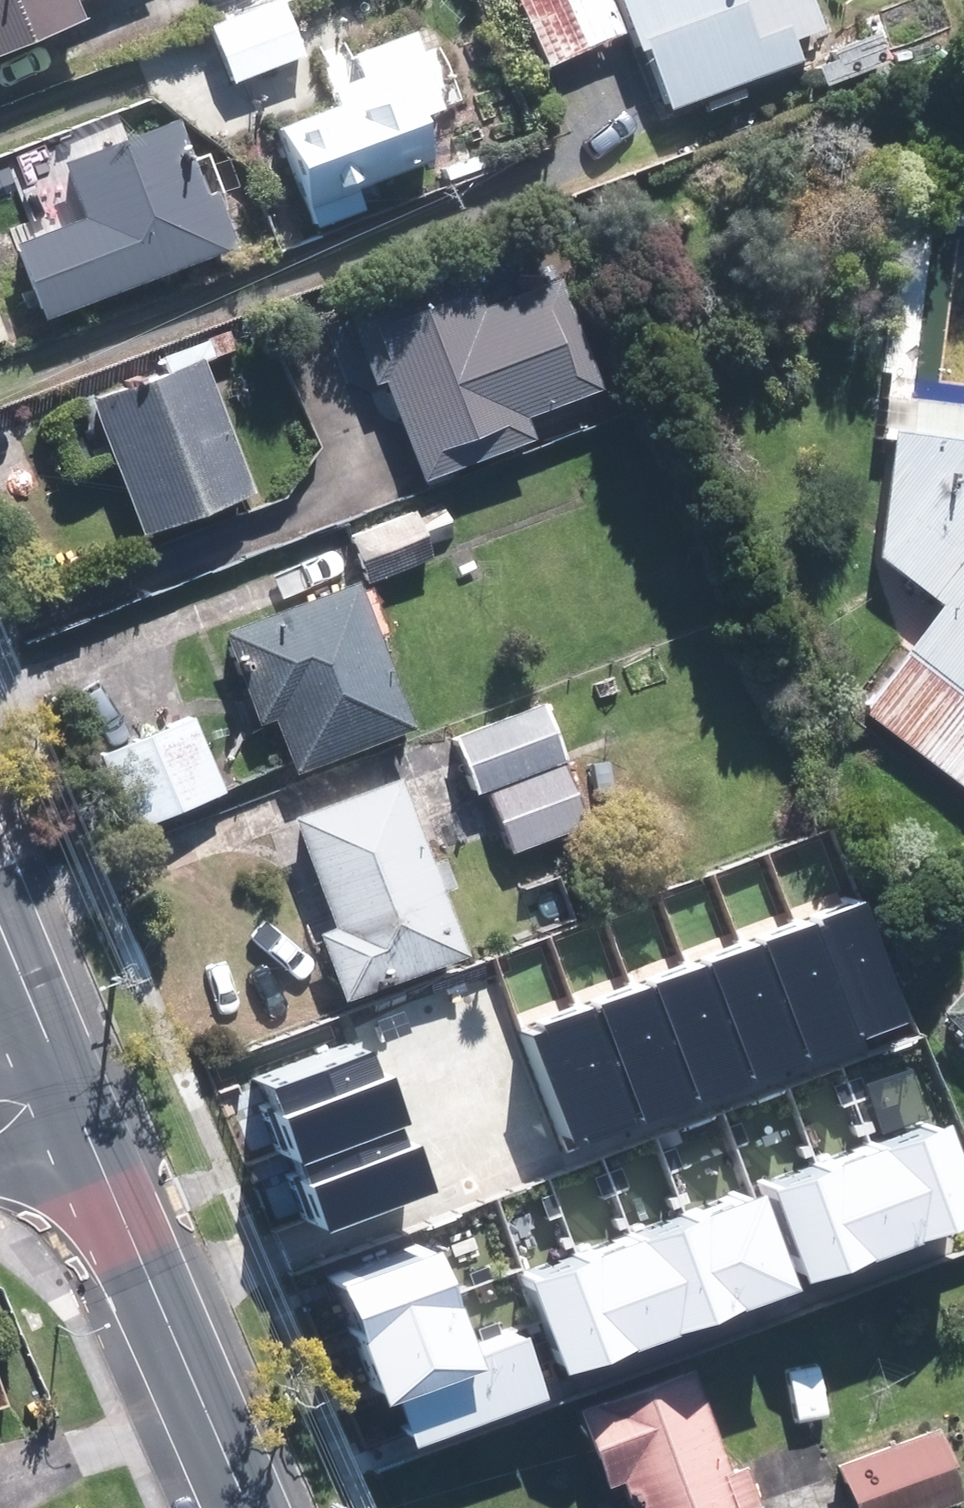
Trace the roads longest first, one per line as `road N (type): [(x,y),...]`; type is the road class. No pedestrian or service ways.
road 1 (tertiary): [(82,1132),(242,1507)]

